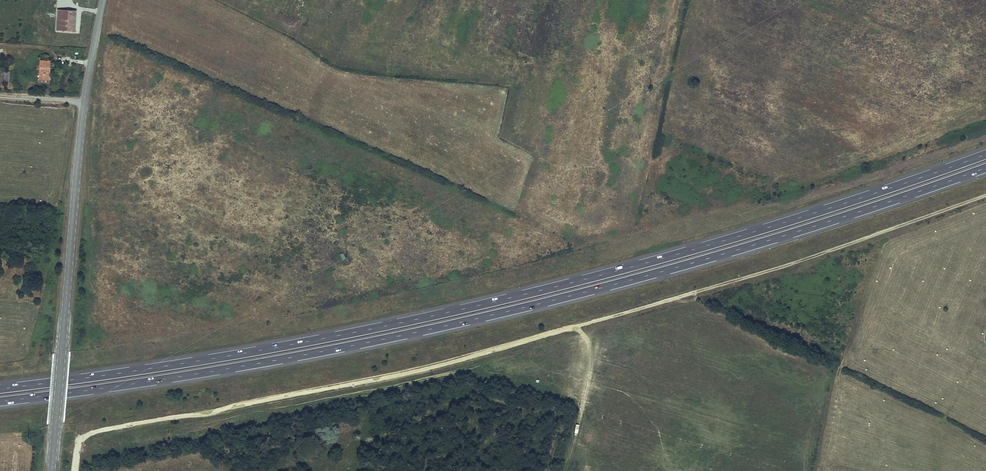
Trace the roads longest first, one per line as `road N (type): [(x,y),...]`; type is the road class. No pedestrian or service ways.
road 1 (trunk): [(985,154),(552,287),(297,343),(0,389)]
road 2 (trunk): [(0,401),(260,363),(542,302),(761,243),(985,168)]
road 3 (tertiary): [(103,0),(79,143),(52,470)]

